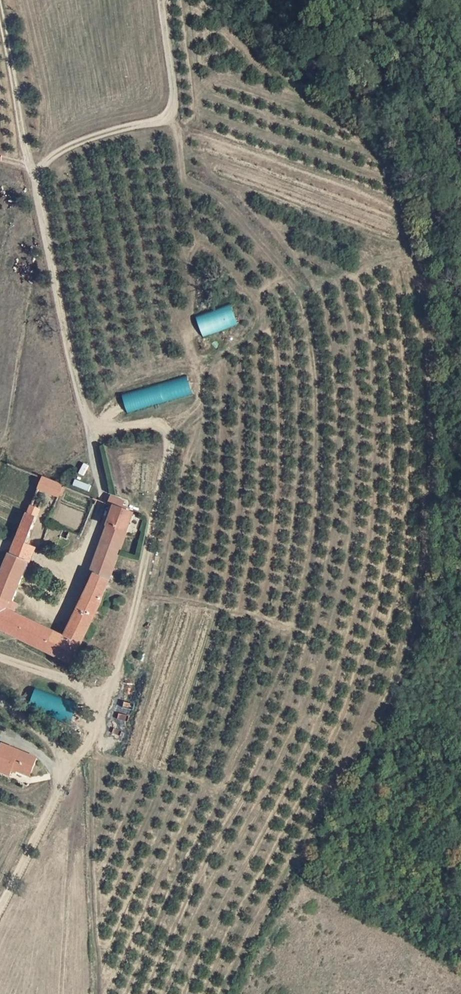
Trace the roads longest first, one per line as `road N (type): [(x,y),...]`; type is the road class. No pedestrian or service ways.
road 1 (track): [(100,504),(33,179),(80,141),(170,115),(162,0)]
road 2 (track): [(0,658),(97,683),(115,670),(132,635),(165,431),(87,436)]
road 3 (track): [(115,670),(0,912)]
road 4 (track): [(33,179),(0,24)]

